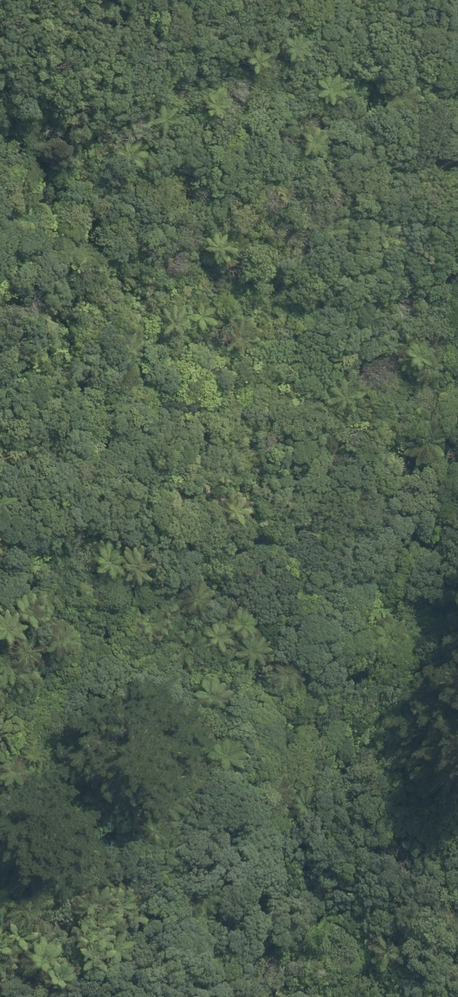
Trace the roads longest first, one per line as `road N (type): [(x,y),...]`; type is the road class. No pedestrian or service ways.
road 1 (track): [(7,996),(195,707),(169,674),(226,675),(325,618),(348,499),(407,434),(398,326)]
road 2 (track): [(0,534),(65,527),(214,560),(263,507),(329,490),(366,443),(380,348),(423,295),(457,268)]
road 3 (track): [(457,446),(445,421),(436,285)]

